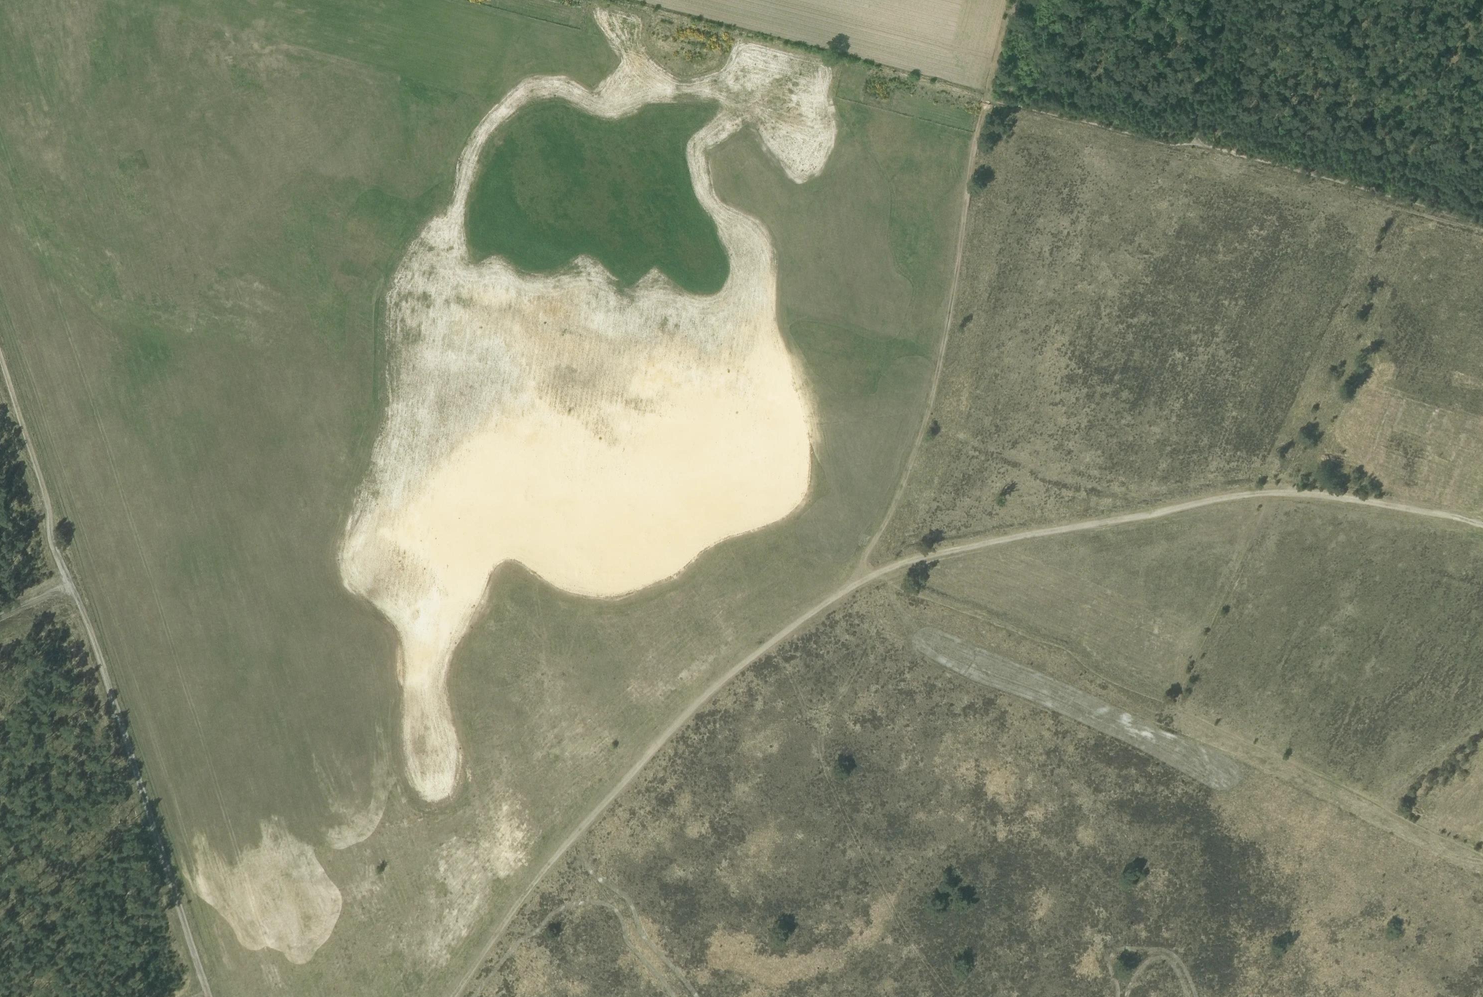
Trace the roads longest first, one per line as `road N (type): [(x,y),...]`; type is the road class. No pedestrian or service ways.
road 1 (track): [(450,996),(571,840),(704,694),(869,578),(948,552),(1258,491),(1482,520)]
road 2 (track): [(0,361),(211,996)]
road 3 (track): [(869,578),(865,556),(895,503),(931,403),(984,98),(1014,0)]

